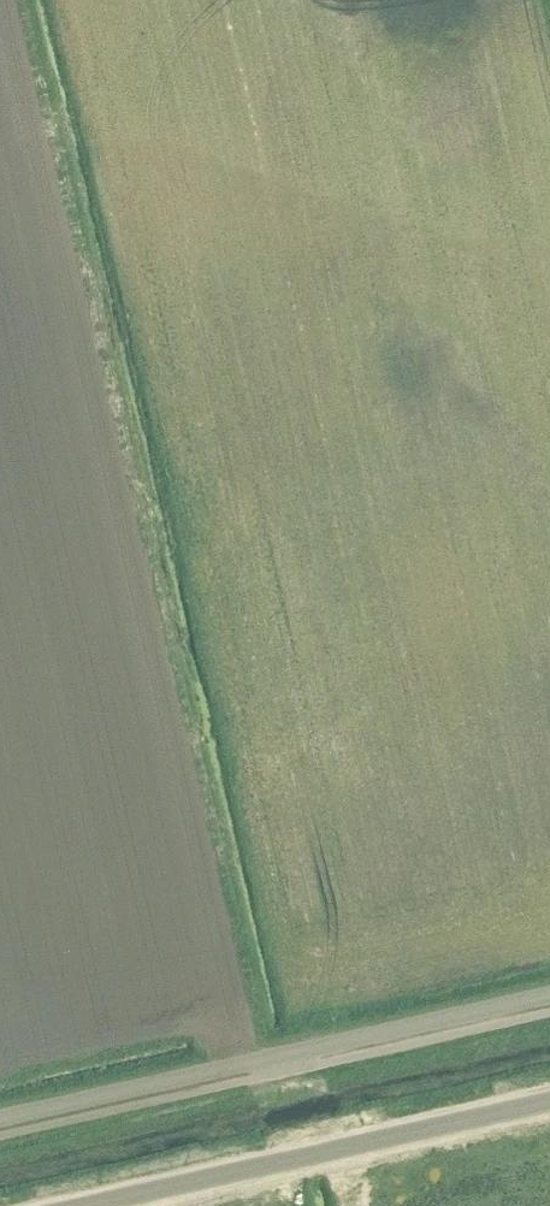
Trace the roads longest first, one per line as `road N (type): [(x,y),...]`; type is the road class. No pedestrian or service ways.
road 1 (unclassified): [(549,997),(0,1121)]

